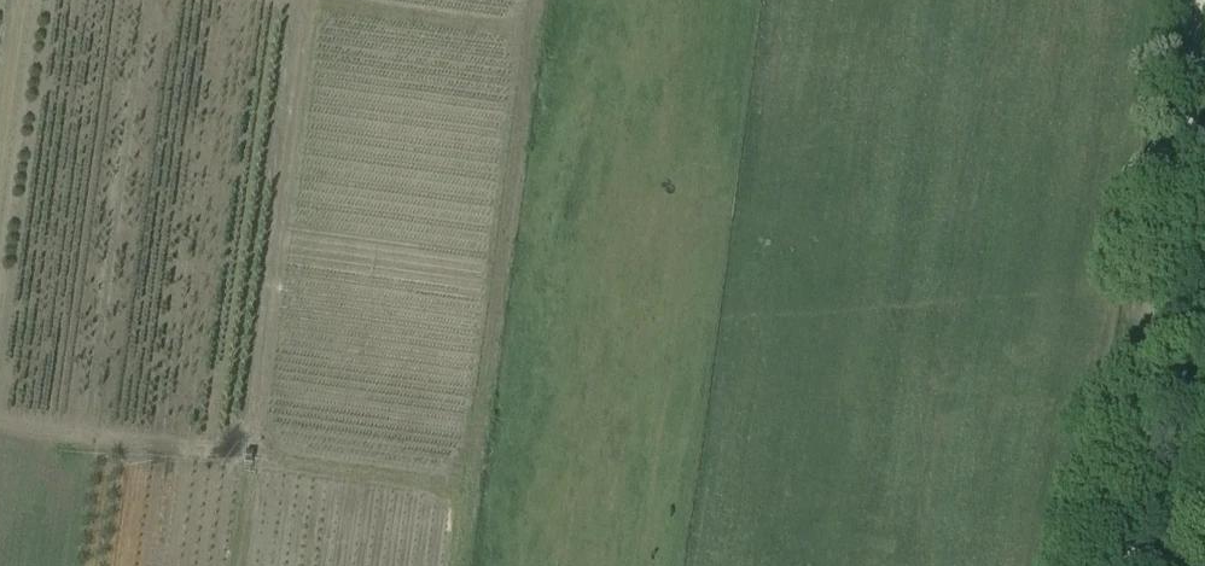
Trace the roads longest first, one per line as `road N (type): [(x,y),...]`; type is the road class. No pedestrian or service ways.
road 1 (track): [(1204,5),(1127,565)]

